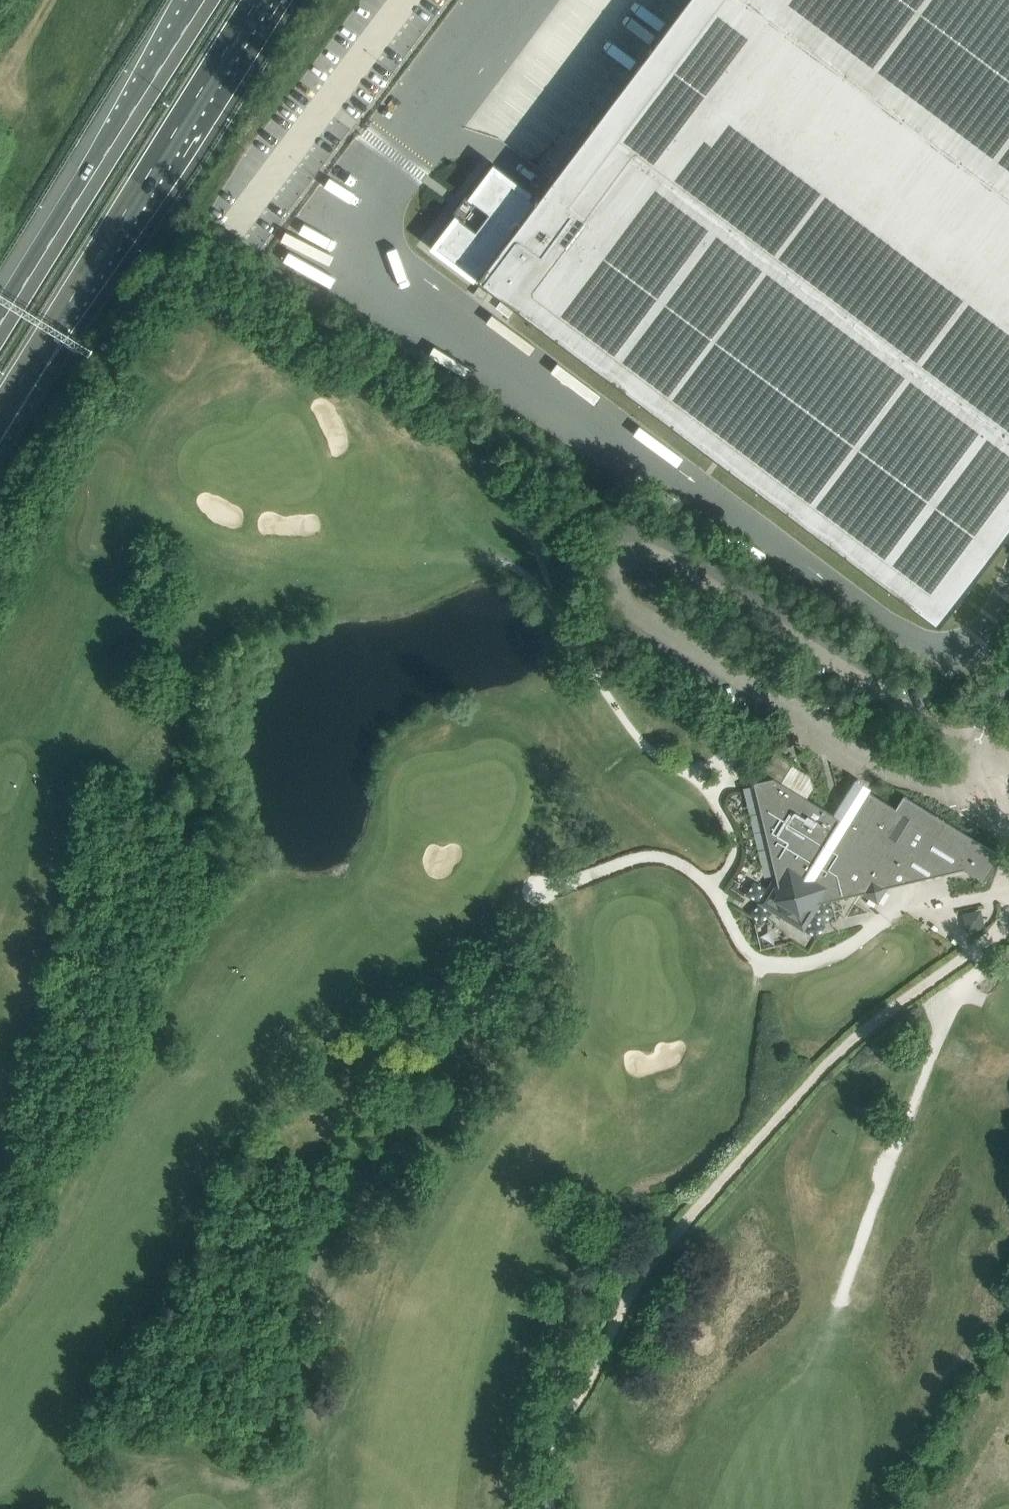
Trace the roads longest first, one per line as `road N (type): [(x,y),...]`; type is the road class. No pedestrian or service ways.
road 1 (track): [(0,647),(93,442),(211,367),(278,355),(379,404),(519,512),(556,608),(617,707),(638,737),(710,790),(730,825),(733,860),(711,884)]
road 2 (track): [(1008,903),(1001,925),(845,1046),(633,1286),(555,1440),(550,1508)]
road 3 (track): [(530,894),(633,859),(661,857),(711,884),(747,950),(790,961),(826,955),(905,906),(931,911),(1008,894)]
road 4 (motorway): [(0,416),(258,0)]
road 5 (motorway): [(203,0),(0,324)]

